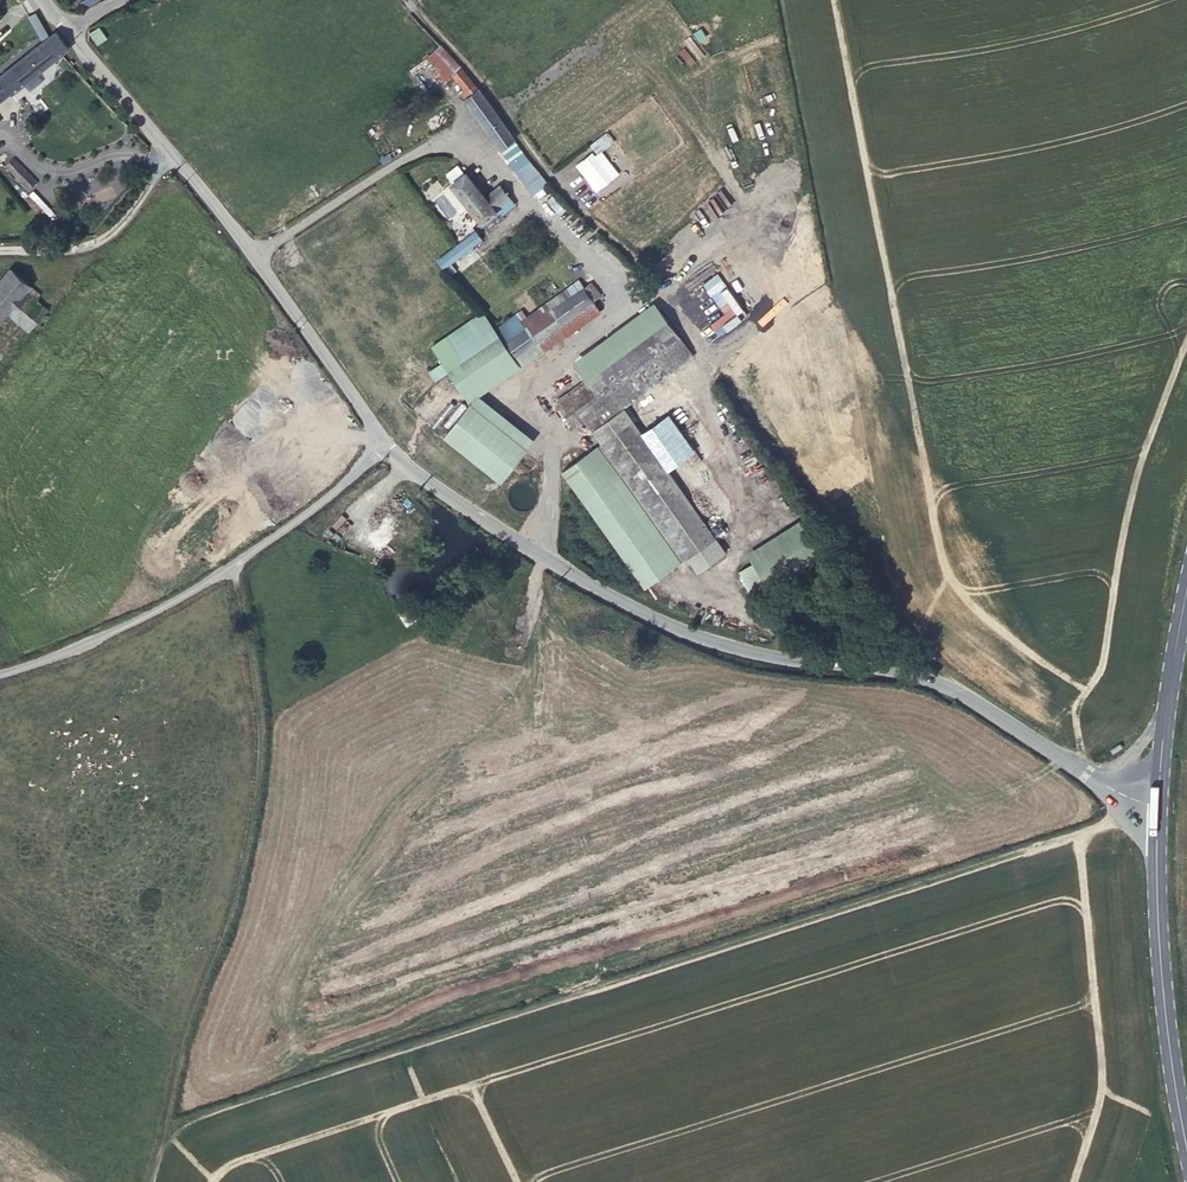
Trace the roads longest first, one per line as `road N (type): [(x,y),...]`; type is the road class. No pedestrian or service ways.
road 1 (track): [(163,1132),(1109,823),(1118,793)]
road 2 (unclassified): [(1155,800),(1118,793),(961,693),(907,670),(763,656),(653,618),(542,555),(381,443)]
road 3 (tertiary): [(381,443),(245,247),(67,27)]
road 4 (tertiary): [(0,676),(81,649),(232,566),(330,494),(381,443)]
road 5 (secondary): [(1155,800),(1162,1009),(1186,1172)]
road 6 (secondary): [(1186,601),(1155,800)]

